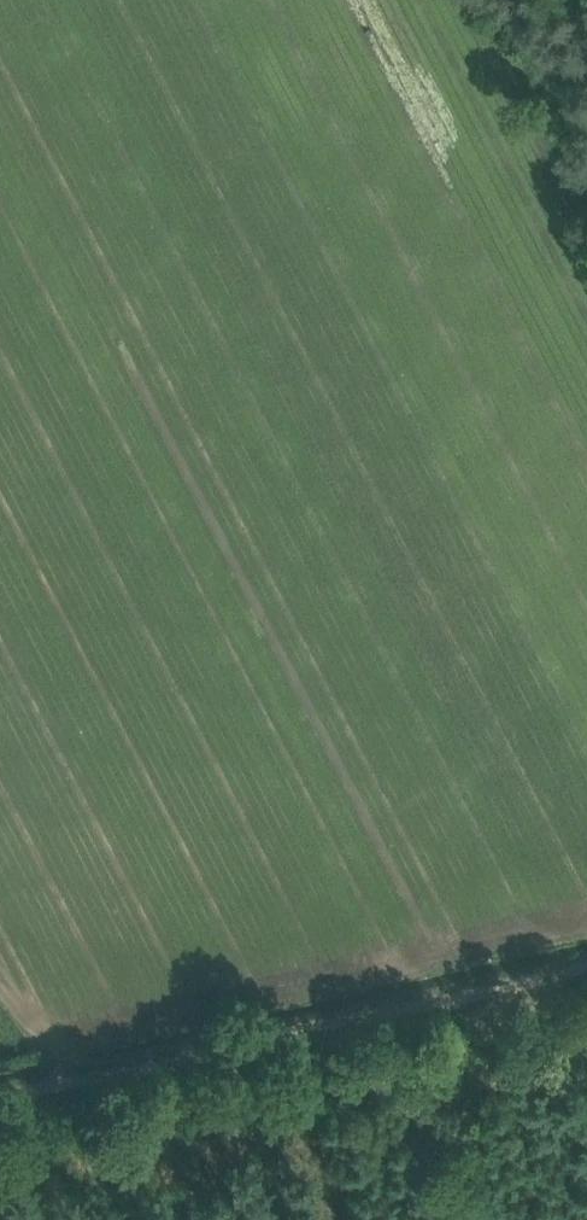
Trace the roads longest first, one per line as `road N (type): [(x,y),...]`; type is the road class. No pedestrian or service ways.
road 1 (track): [(0,1103),(586,967)]

